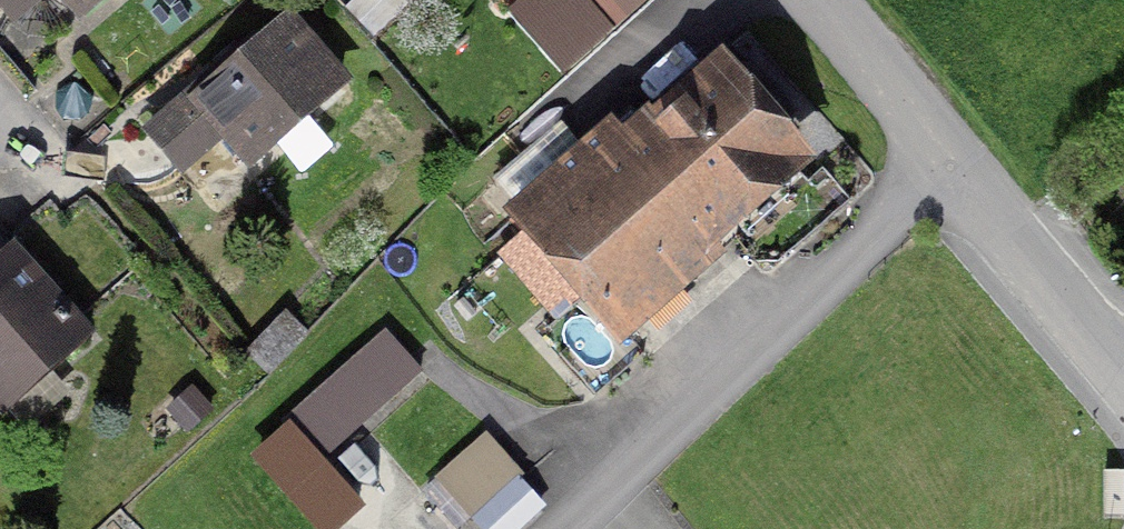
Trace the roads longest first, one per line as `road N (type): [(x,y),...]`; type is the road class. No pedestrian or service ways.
road 1 (residential): [(557,528),(947,160)]
road 2 (residential): [(1123,348),(947,160)]
road 3 (residential): [(947,160),(812,0)]

